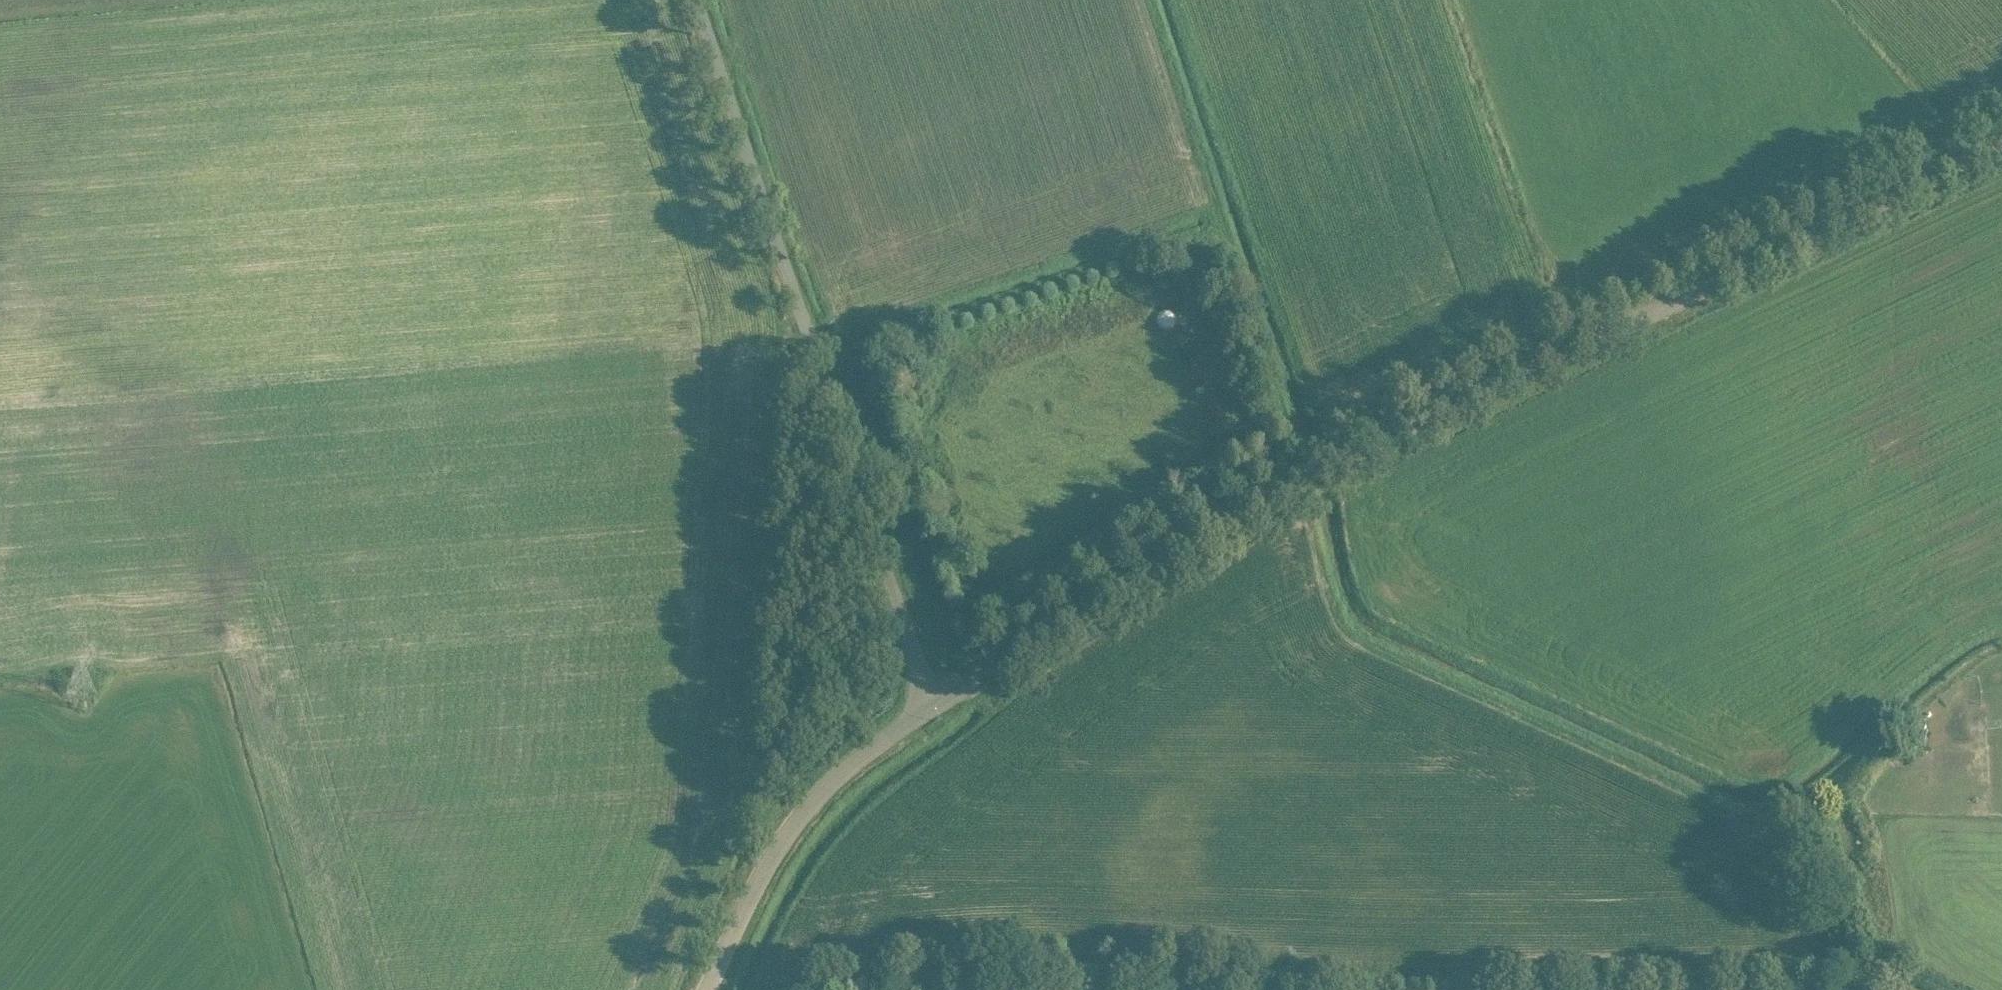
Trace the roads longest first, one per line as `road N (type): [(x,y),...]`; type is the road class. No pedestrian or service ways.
road 1 (unclassified): [(932,704),(1327,451),(2001,141)]
road 2 (track): [(1898,989),(1785,973),(854,989)]
road 3 (unclassified): [(932,704),(687,0)]
road 4 (unclassified): [(709,989),(775,850),(842,770),(932,704)]

